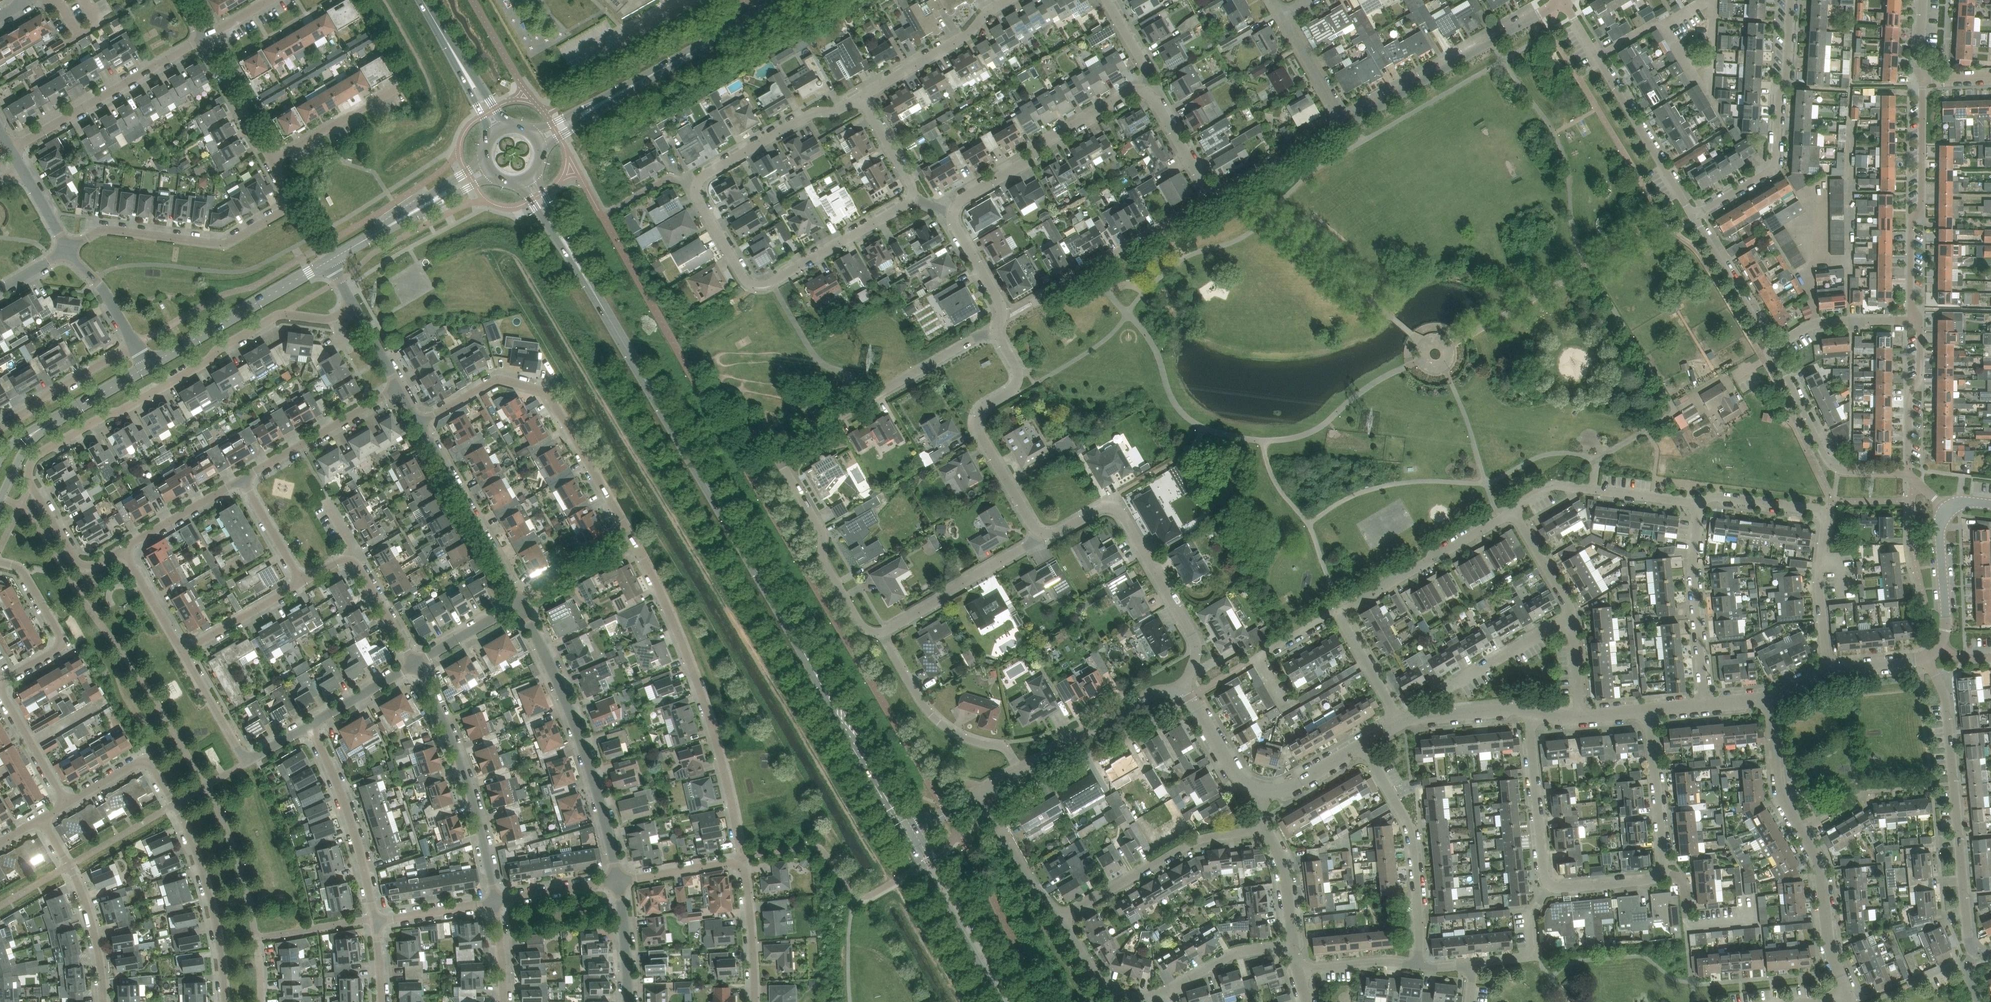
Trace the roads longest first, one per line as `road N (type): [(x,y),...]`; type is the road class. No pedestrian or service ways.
road 1 (secondary): [(911,834),(569,249)]
road 2 (residential): [(93,565),(76,561),(30,482),(35,458),(281,314),(330,319),(353,306)]
road 3 (residential): [(861,97),(815,112),(706,174),(698,198),(744,279),(757,286),(911,196)]
road 4 (residential): [(882,632),(864,628),(823,560),(823,533),(780,454),(983,333),(997,334)]
road 5 (residential): [(740,859),(717,736),(633,538)]
road 6 (residential): [(67,804),(1,692),(1,682),(58,647),(60,634),(19,567),(0,563)]
road 7 (residential): [(633,538),(541,390),(493,382),(418,422)]
road 8 (residential): [(1976,951),(1944,694),(1927,656)]
road 9 (residential): [(617,883),(590,761),(562,685),(519,605)]
road 10 (residential): [(1190,697),(1194,636),(1125,516),(1107,507),(1054,533),(1037,532)]
road 11 (residential): [(67,248),(101,230),(226,243),(296,202),(273,161)]
road 12 (residential): [(1692,218),(1771,170),(1790,0)]
road 13 (residential): [(1343,122),(1566,1)]
road 14 (residential): [(495,902),(462,767),(415,665)]
road 15 (residential): [(1692,218),(1566,1)]
road 16 (residential): [(1923,77),(1910,319)]
road 17 (residential): [(1037,532),(977,422),(983,407),(1018,383),(997,334)]
road 18 (residential): [(1416,965),(1412,839),(1360,746)]
road 19 (residential): [(954,213),(963,197),(1029,160),(1051,135),(1144,91)]
road 20 (residential): [(1060,919),(1191,846),(1265,829)]
road 21 (residential): [(10,150),(205,38)]
road 22 (residential): [(1911,475),(1837,470),(1771,350)]
road 23 (tertiary): [(147,366),(329,260)]
road 24 (residential): [(519,605),(418,422)]
road 25 (secondary): [(602,103),(783,0)]
road 26 (residential): [(376,920),(362,852),(315,723)]
road 27 (residential): [(226,1001),(217,919),(174,804)]
road 28 (residential): [(1020,771),(1004,750),(940,724),(882,632)]
road 29 (residential): [(1338,613),(1512,511)]
road 30 (secondary): [(1017,1001),(934,857),(911,834)]
road 31 (residential): [(1705,705),(1696,508)]
road 32 (residential): [(105,1001),(84,895),(42,819)]
road 33 (residential): [(1044,295),(1212,200)]
road 34 (tertiary): [(147,366),(40,428),(0,483)]
road 35 (residential): [(1512,511),(1559,487),(1696,508)]
road 36 (secondary): [(911,834),(1003,1001)]
road 37 (residential): [(882,632),(1037,532)]
road 38 (residential): [(242,480),(400,389)]
road 39 (tertiary): [(1031,764),(1153,694),(1190,697)]
road 40 (residential): [(1007,0),(969,34),(861,97)]
road 41 (residential): [(1551,884),(1535,775),(1536,711)]
road 42 (residential): [(1804,832),(1820,870),(1828,942),(1849,996)]
road 43 (residential): [(1910,319),(1920,329),(1920,379),(1909,391),(1911,475)]
road 44 (residential): [(1431,698),(1572,616)]
road 45 (residential): [(1042,783),(1182,701)]
road 46 (residential): [(1665,871),(1648,710)]
road 47 (residential): [(0,427),(135,344)]
road 48 (residential): [(1826,667),(1819,582),(1828,512)]
road 49 (residential): [(1771,350),(1692,218)]
road 50 (residential): [(1212,200),(1343,122)]
road 51 (residential): [(1060,919),(980,794)]
road 52 (residential): [(273,161),(401,86)]
road 53 (residential): [(1771,350),(1816,322),(1910,319)]
road 54 (residential): [(1169,992),(1132,997),(1110,988),(1060,919)]
road 55 (residential): [(755,1001),(740,859)]
road 56 (residential): [(1771,696),(1783,793),(1804,832)]
road 57 (residential): [(67,804),(139,762),(150,764),(174,804)]
road 58 (residential): [(273,161),(205,38)]
road 59 (residential): [(122,549),(242,480)]
road 60 (tertiary): [(1941,646),(1940,531),(1947,509)]
road 61 (tertiary): [(1400,723),(1536,711)]
road 62 (residential): [(1476,964),(1533,955),(1529,914),(1551,884)]
road 63 (residential): [(1293,944),(1232,954),(1169,992)]
road 64 (residential): [(1696,508),(1712,499),(1828,512)]
road 65 (residential): [(519,605),(633,538)]
road 66 (residential): [(997,334),(999,300),(954,213)]
road 67 (residential): [(185,649),(300,585)]
road 68 (residential): [(251,761),(185,649)]
road 69 (residential): [(1212,200),(1144,91)]
road 70 (residential): [(415,665),(354,552)]
road 71 (residential): [(1400,723),(1338,613)]
road 72 (residential): [(617,883),(740,859)]
road 73 (tertiary): [(486,156),(385,229)]
road 74 (tertiary): [(1190,697),(1239,779),(1264,792)]
road 75 (residential): [(1343,122),(1281,15)]
road 76 (residential): [(495,902),(617,883)]
road 77 (tertiary): [(385,229),(496,175)]
road 78 (residential): [(1572,616),(1512,511)]
road 79 (residential): [(1293,944),(1283,859),(1265,829)]
road 80 (residential): [(376,920),(495,902)]
road 81 (residential): [(415,665),(519,605)]

